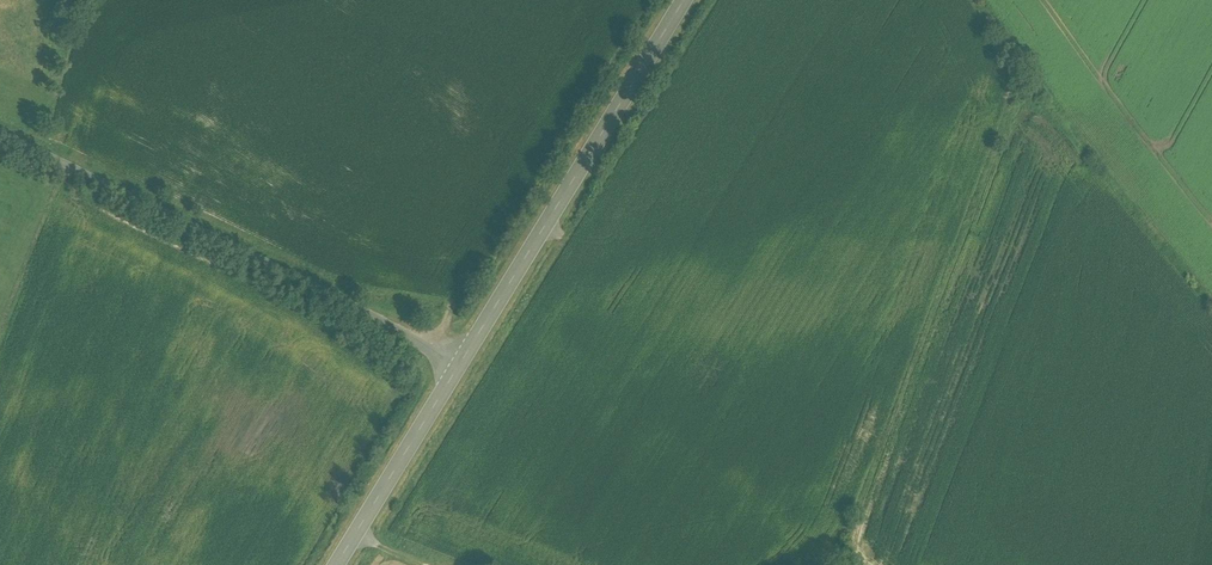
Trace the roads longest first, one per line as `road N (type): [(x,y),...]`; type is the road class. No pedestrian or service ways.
road 1 (unclassified): [(0,138),(460,359)]
road 2 (primary): [(460,359),(684,0)]
road 3 (primary): [(335,564),(460,359)]

